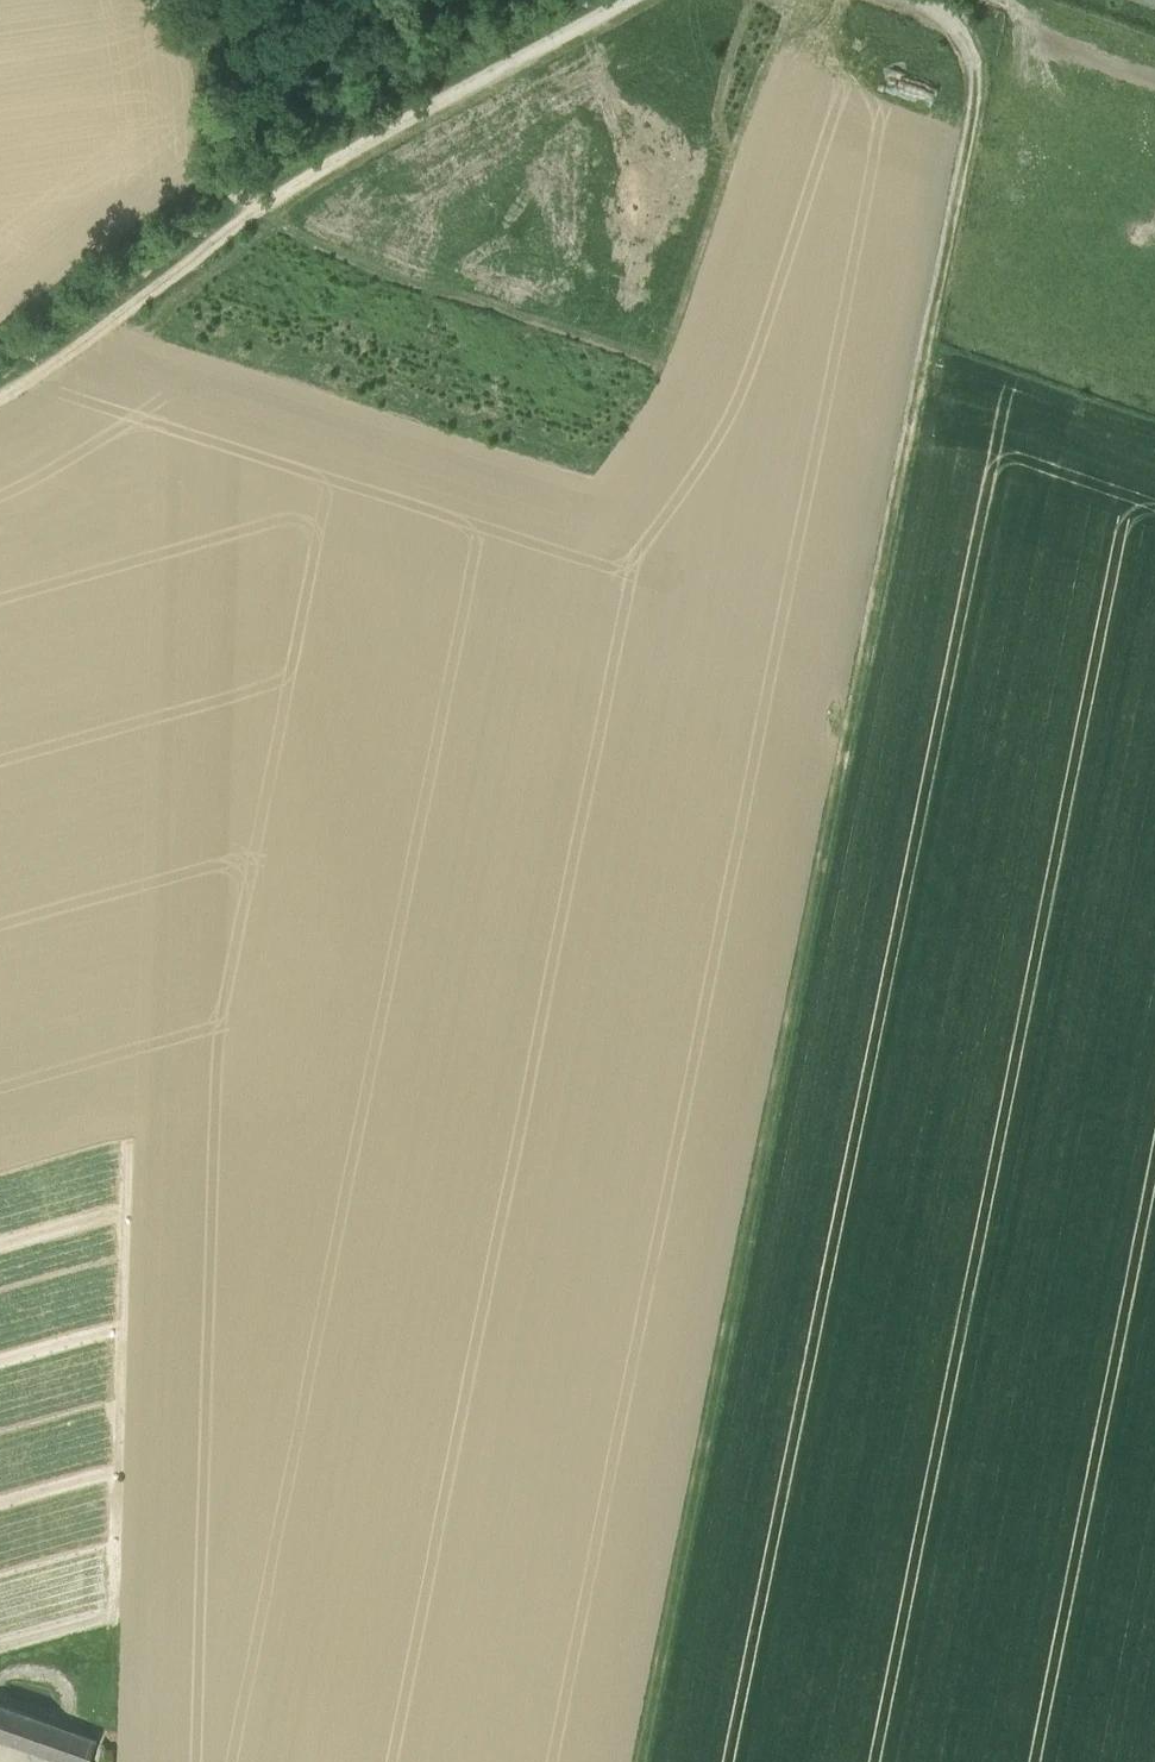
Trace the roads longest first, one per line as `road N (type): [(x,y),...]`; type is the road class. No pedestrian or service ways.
road 1 (track): [(944,0),(974,45),(959,181),(638,1761)]
road 2 (track): [(630,0),(245,213),(0,382)]

